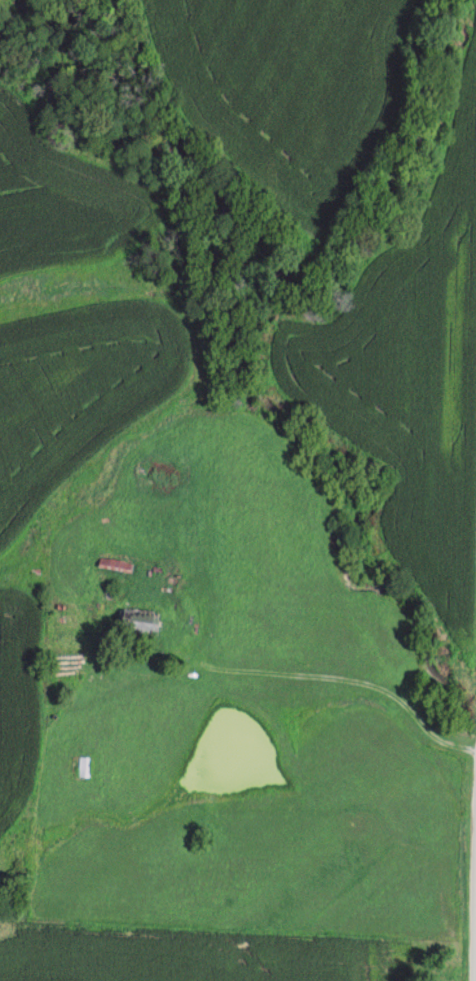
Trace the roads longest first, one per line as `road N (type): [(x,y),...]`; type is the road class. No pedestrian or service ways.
road 1 (residential): [(475,799),(475,980)]

